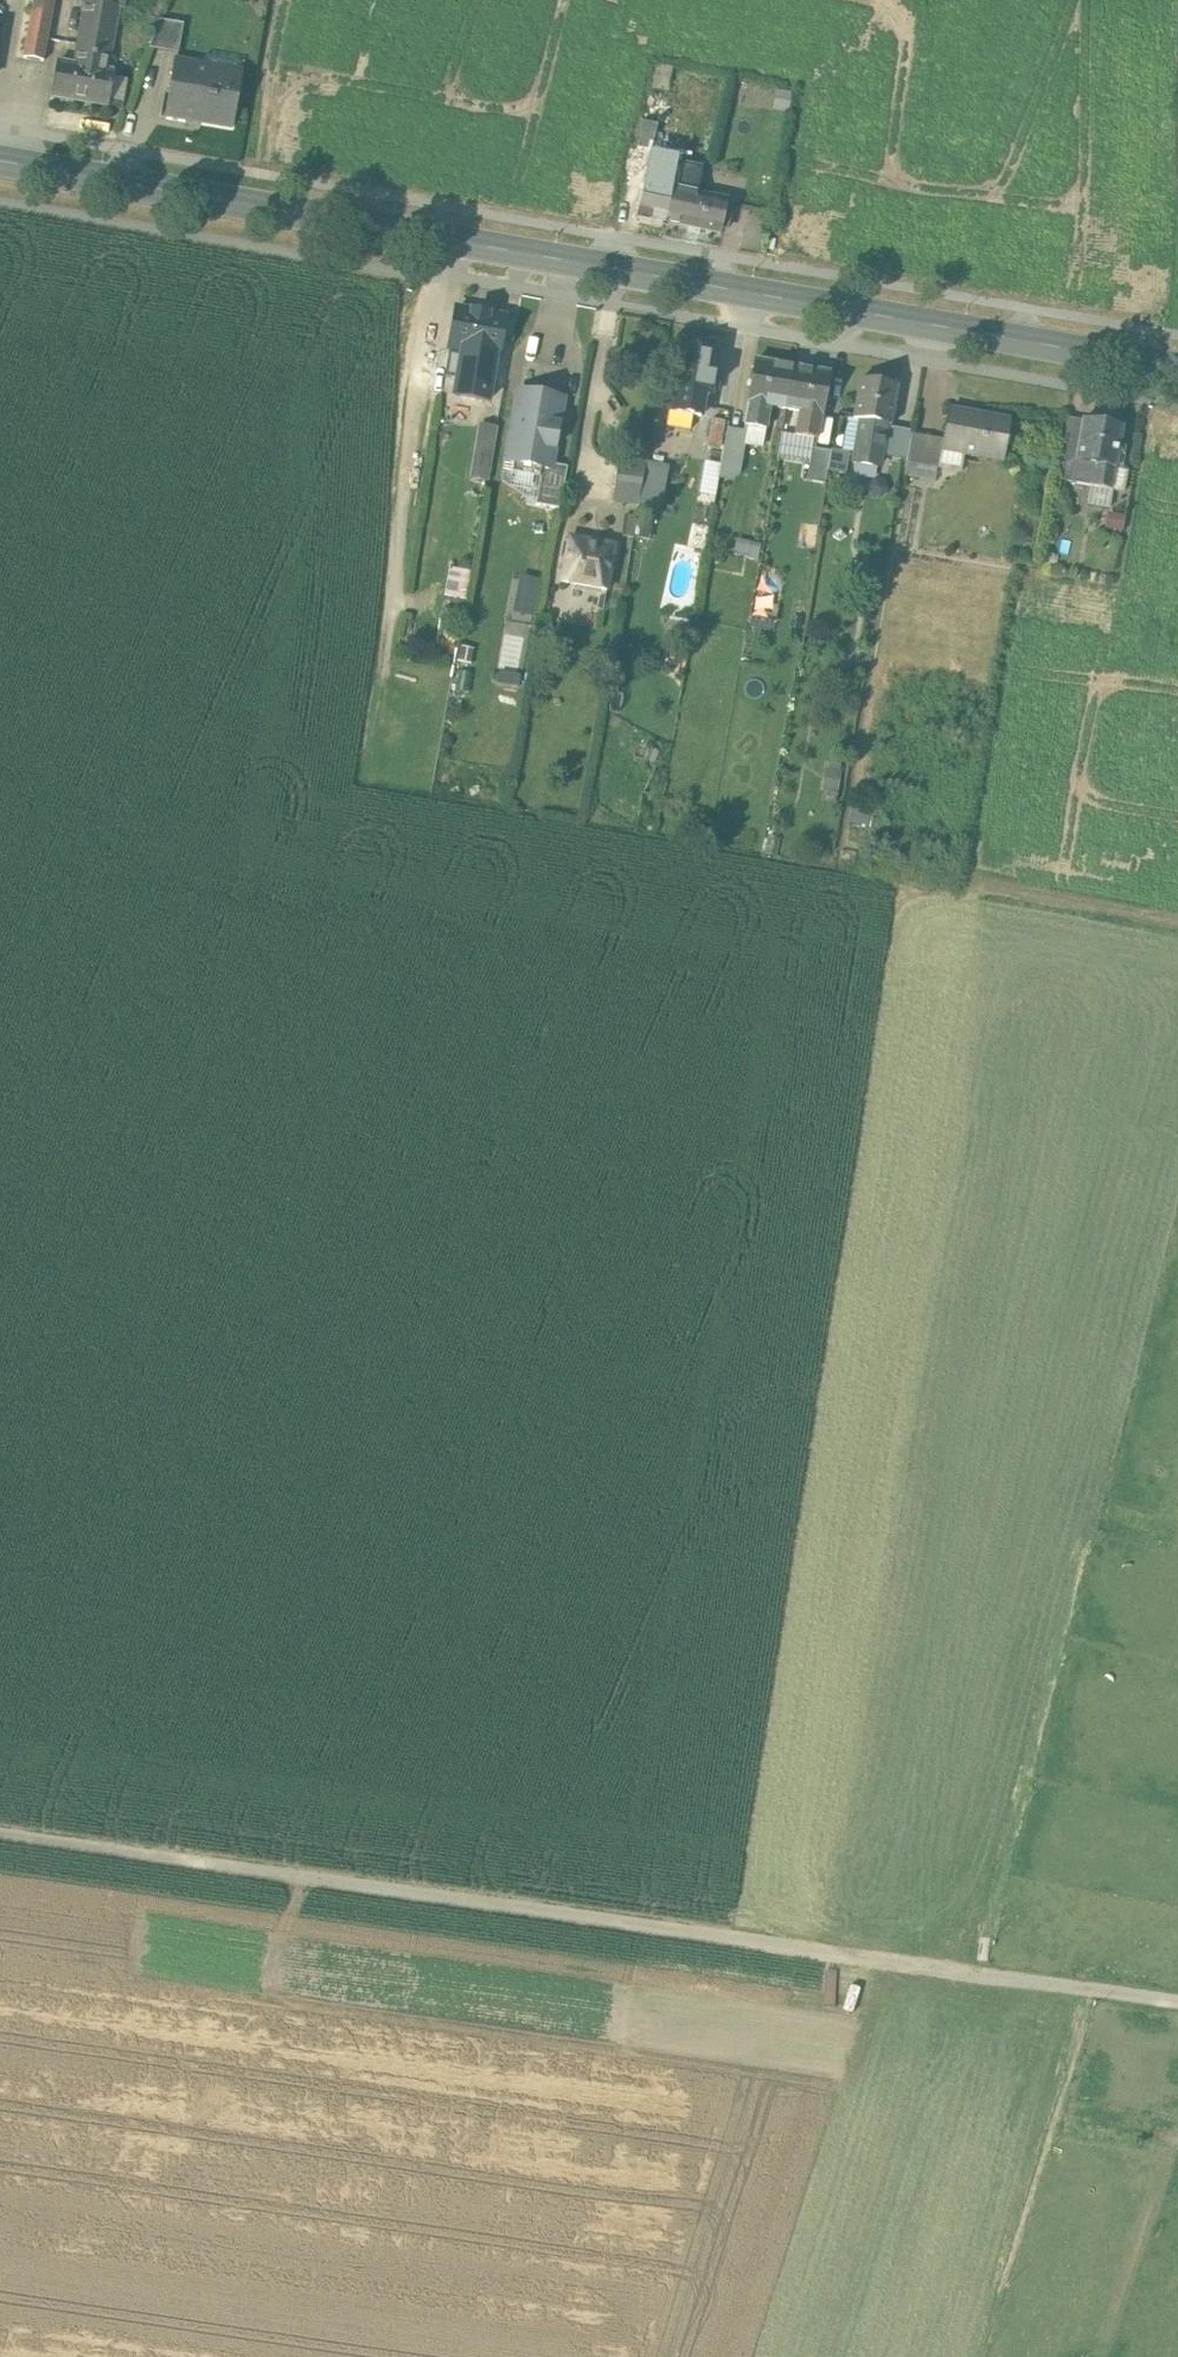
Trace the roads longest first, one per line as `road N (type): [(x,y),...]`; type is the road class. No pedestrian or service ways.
road 1 (tertiary): [(0,150),(1177,358)]
road 2 (track): [(0,1826),(1177,1998)]
road 3 (track): [(367,786),(442,228)]

